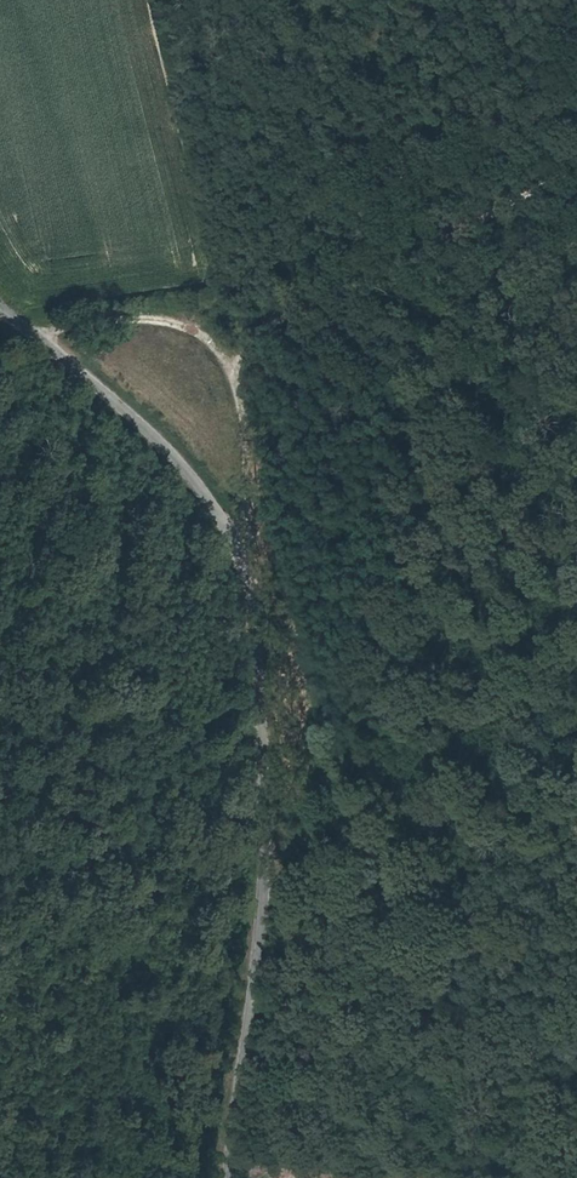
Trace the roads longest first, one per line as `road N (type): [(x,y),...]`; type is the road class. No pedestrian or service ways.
road 1 (unclassified): [(234,1177),(269,917),(263,642),(244,548)]
road 2 (track): [(576,166),(337,292),(234,370)]
road 3 (unclassified): [(244,548),(253,501),(234,370),(182,330),(84,331),(51,342)]
road 4 (unclassified): [(244,548),(182,469),(51,342)]
road 5 (track): [(269,917),(207,916),(0,962)]

